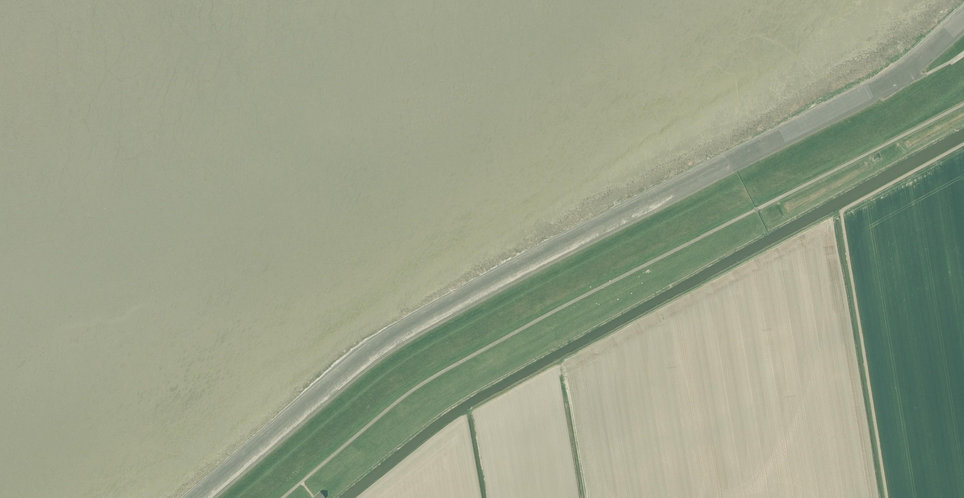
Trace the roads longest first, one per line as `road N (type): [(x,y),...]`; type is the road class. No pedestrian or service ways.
road 1 (unclassified): [(283,497),(435,376),(963,104)]

